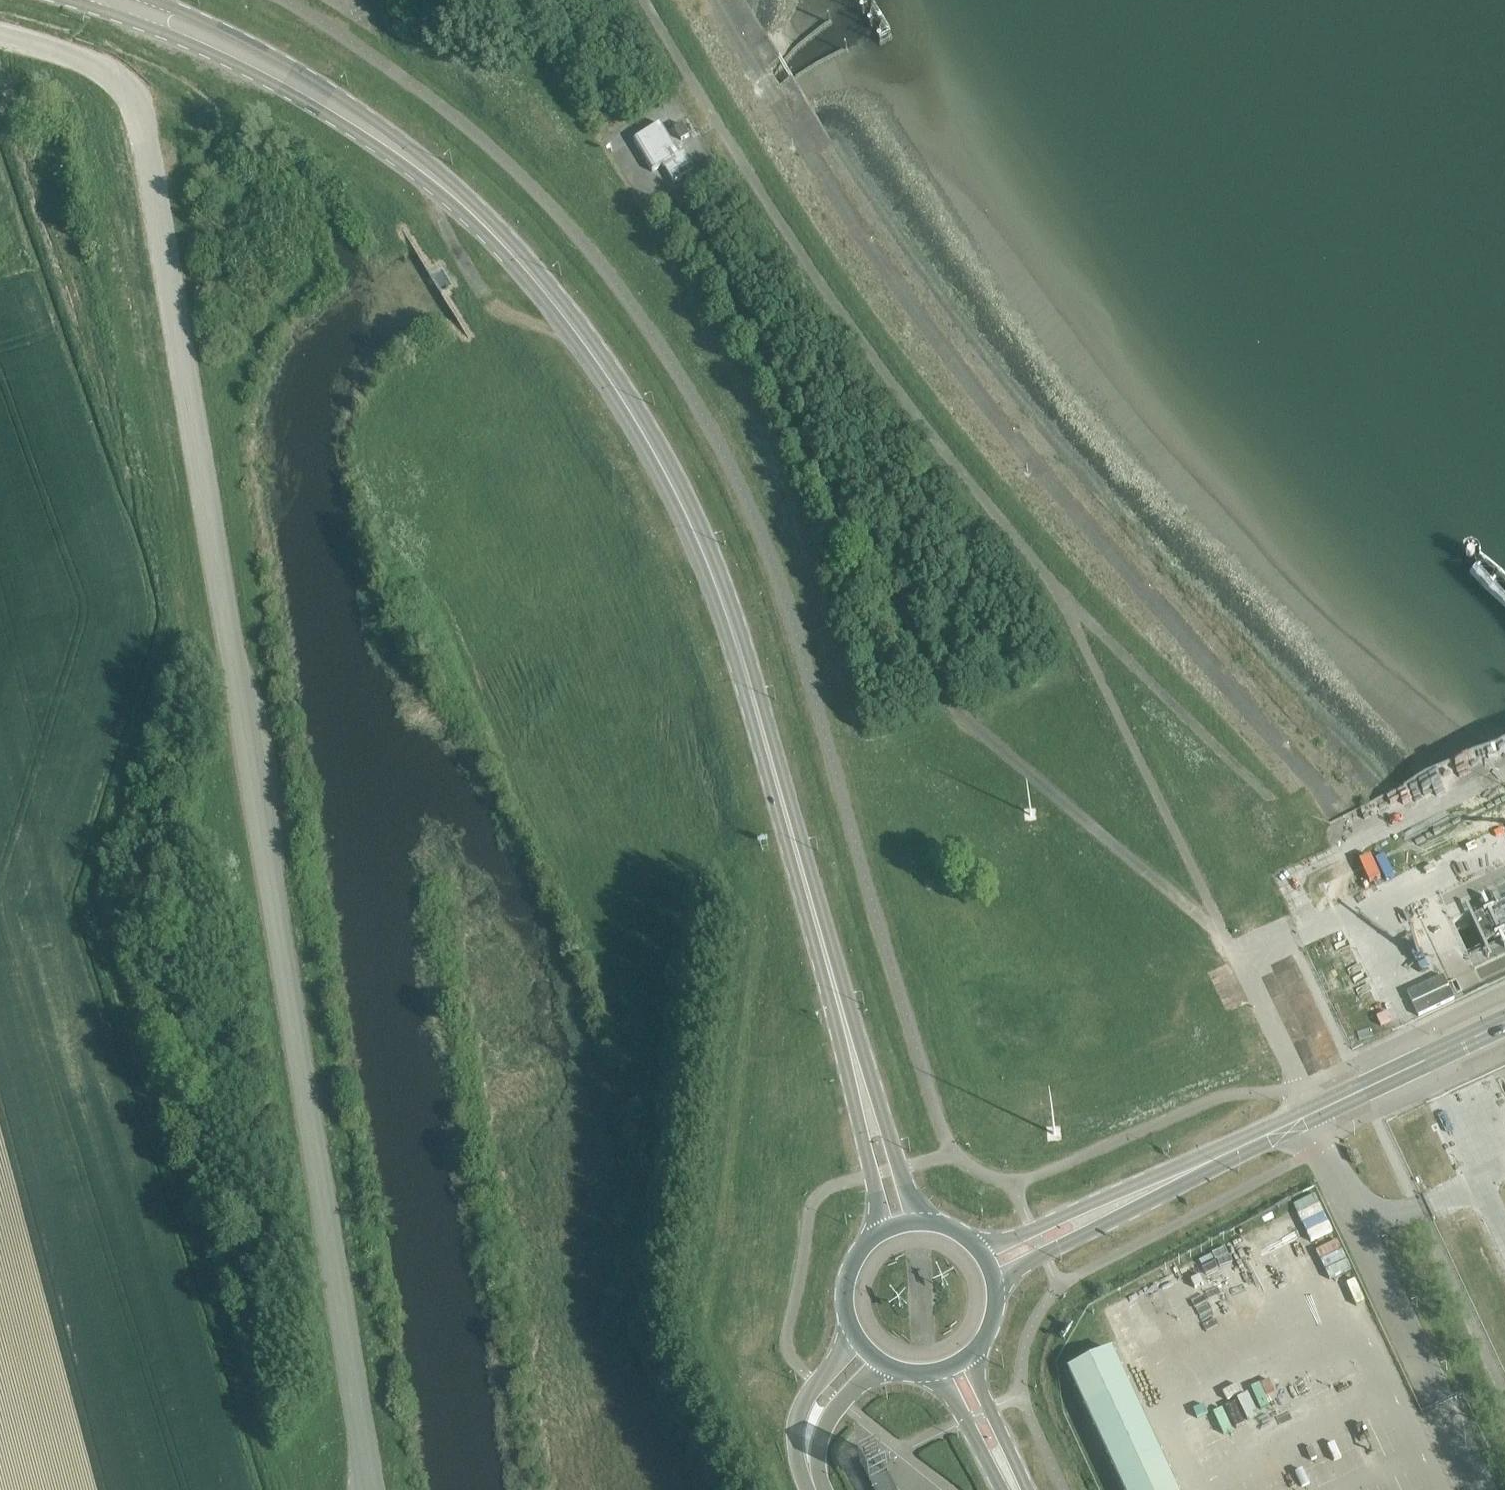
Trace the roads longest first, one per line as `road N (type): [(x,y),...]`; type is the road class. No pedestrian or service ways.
road 1 (unclassified): [(364,1489),(274,869),(143,137),(132,102),(101,65),(0,35)]
road 2 (primary): [(864,1092),(749,679),(687,509),(568,317),(463,202),(402,153),(226,43),(120,0)]
road 3 (secondary): [(1104,1209),(1504,1022)]
road 4 (primary): [(864,1092),(863,1141),(883,1230)]
road 5 (primary): [(916,1220),(888,1136),(864,1092)]
road 6 (primary): [(1008,1482),(1003,1437),(967,1356)]
road 7 (primary): [(938,1370),(980,1450),(1008,1482)]
road 8 (secondary): [(994,1279),(1075,1240),(1104,1209)]
road 9 (secondary): [(1104,1209),(1062,1216),(980,1249)]
road 10 (primary): [(883,1230),(850,1266),(847,1314),(856,1337)]

